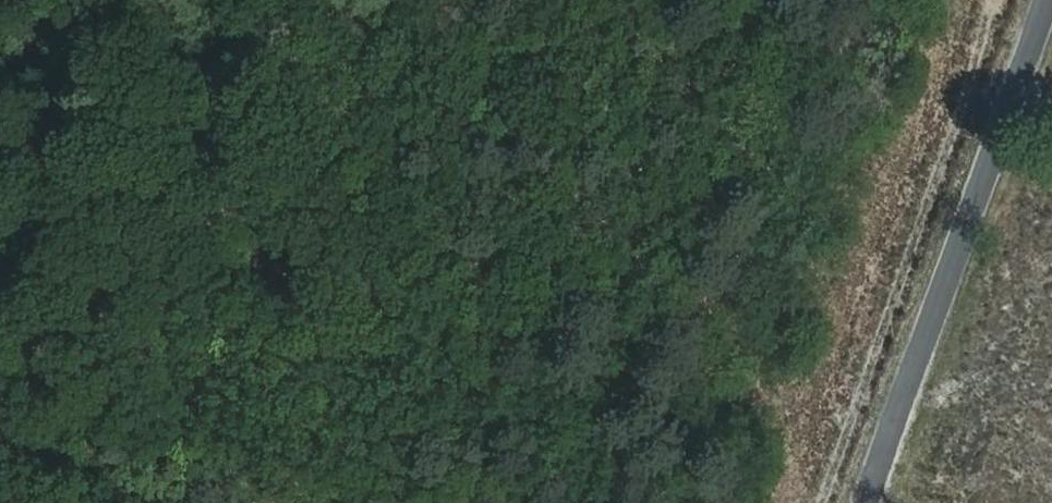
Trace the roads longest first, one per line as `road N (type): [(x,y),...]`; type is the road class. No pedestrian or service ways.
road 1 (unclassified): [(1040,0),(868,502)]
road 2 (track): [(216,502),(0,449)]

